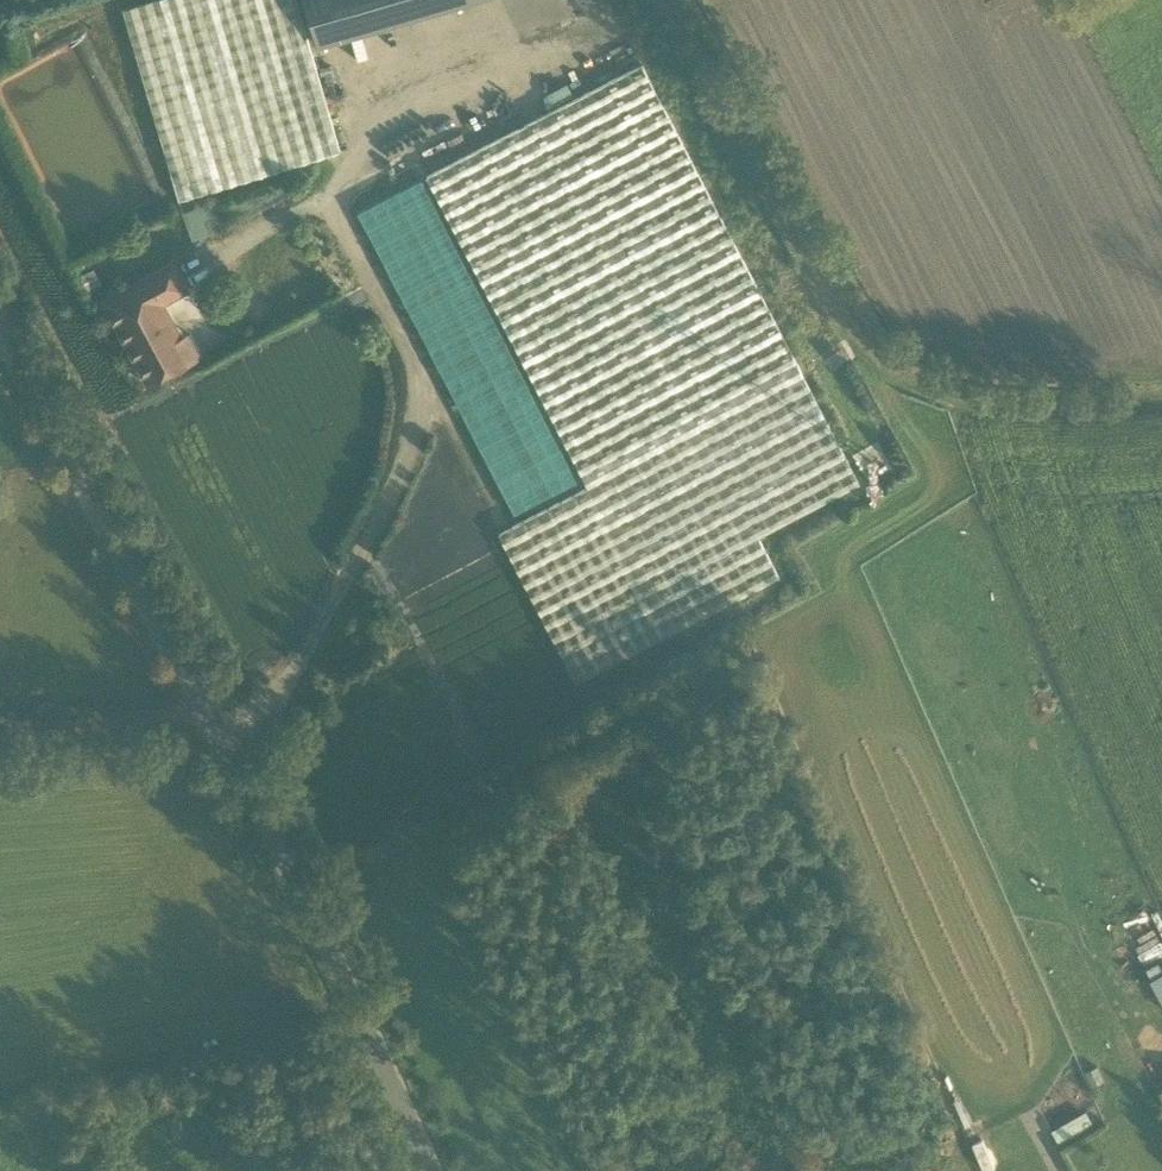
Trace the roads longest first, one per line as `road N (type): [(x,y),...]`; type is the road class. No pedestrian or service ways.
road 1 (unclassified): [(430,1170),(203,709),(0,337)]
road 2 (track): [(667,0),(790,231),(840,318),(865,346),(943,388),(995,404),(1161,396)]
road 3 (track): [(1117,403),(853,550),(820,599),(756,643)]

